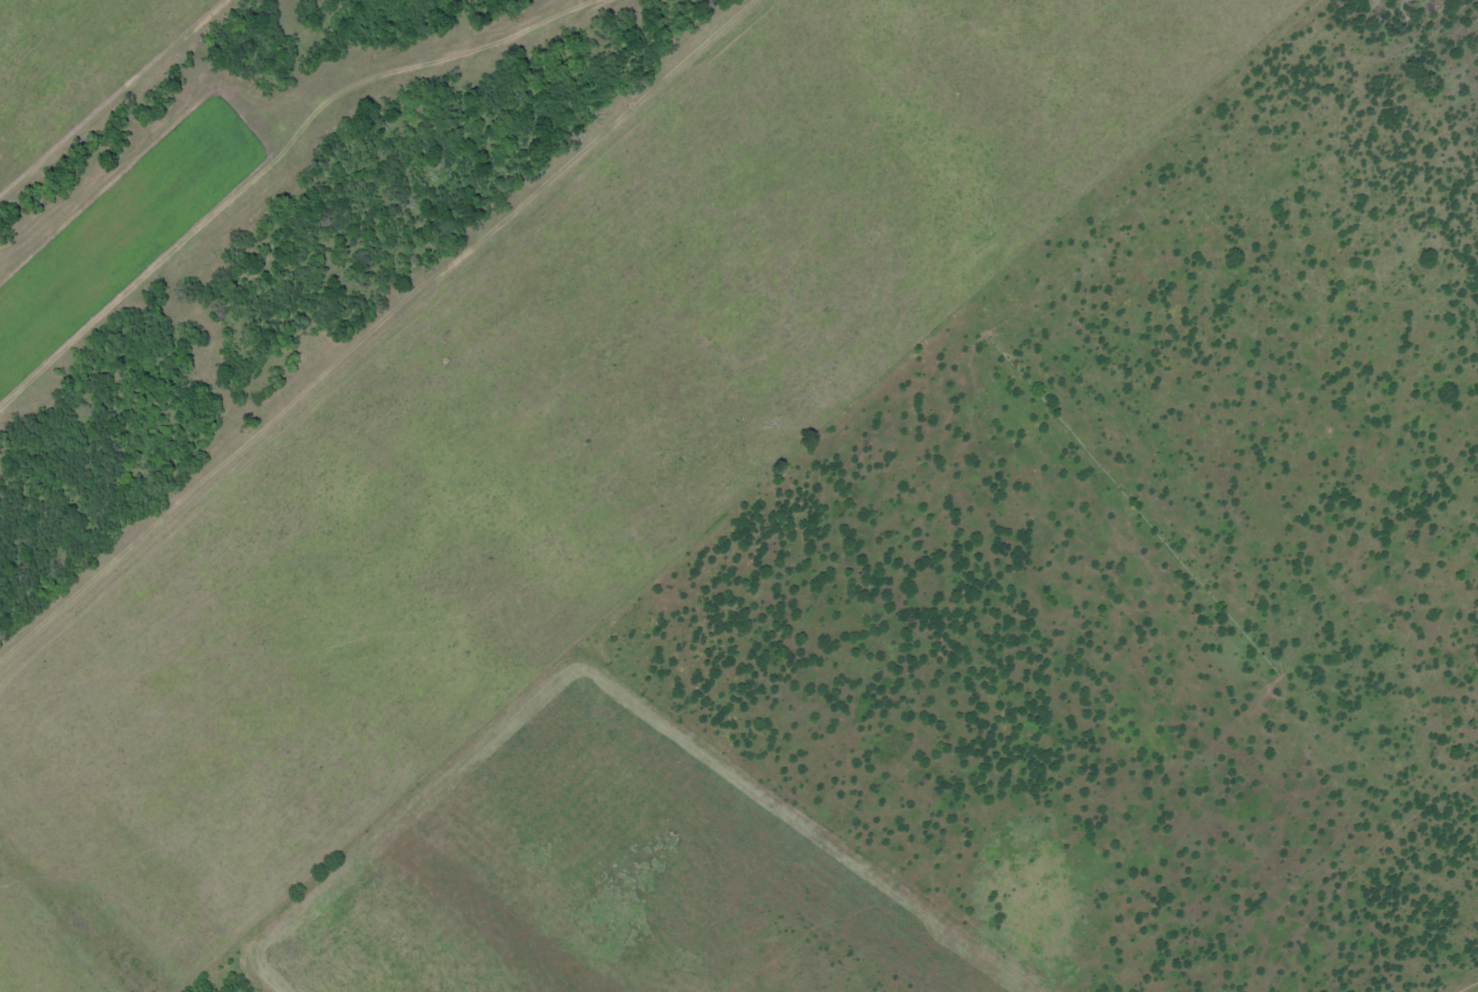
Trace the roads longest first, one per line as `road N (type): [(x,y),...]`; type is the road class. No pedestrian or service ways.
road 1 (residential): [(271,991),(274,961),(755,501),(877,418),(1037,252),(1316,0)]

